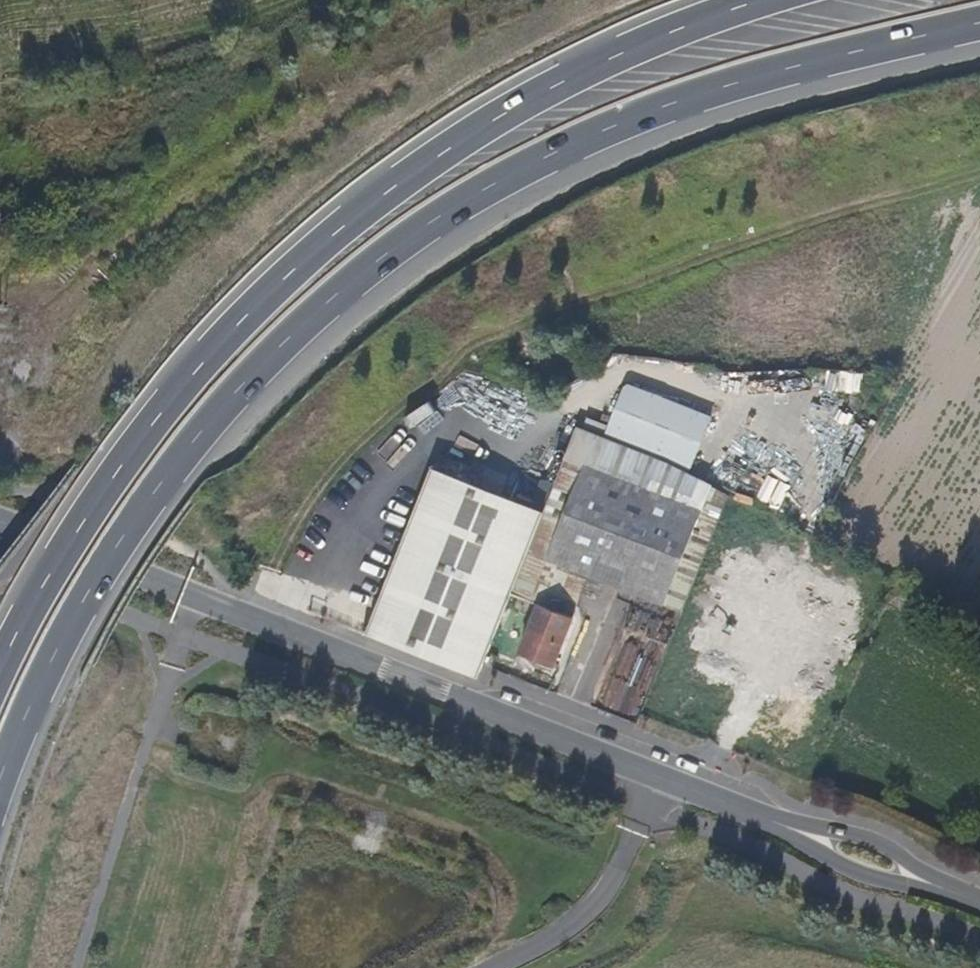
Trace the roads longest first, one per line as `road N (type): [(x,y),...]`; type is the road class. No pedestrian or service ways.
road 1 (trunk): [(0,778),(59,648),(163,484),(287,341),(394,249),(502,182),(616,127),(744,83),(979,25)]
road 2 (trunk): [(765,0),(629,51),(510,113),(302,263),(122,464),(59,559),(0,673)]
road 3 (tertiary): [(0,521),(661,779)]
road 4 (tertiary): [(661,779),(979,903)]
road 5 (unclassified): [(661,779),(594,904),(498,967)]

